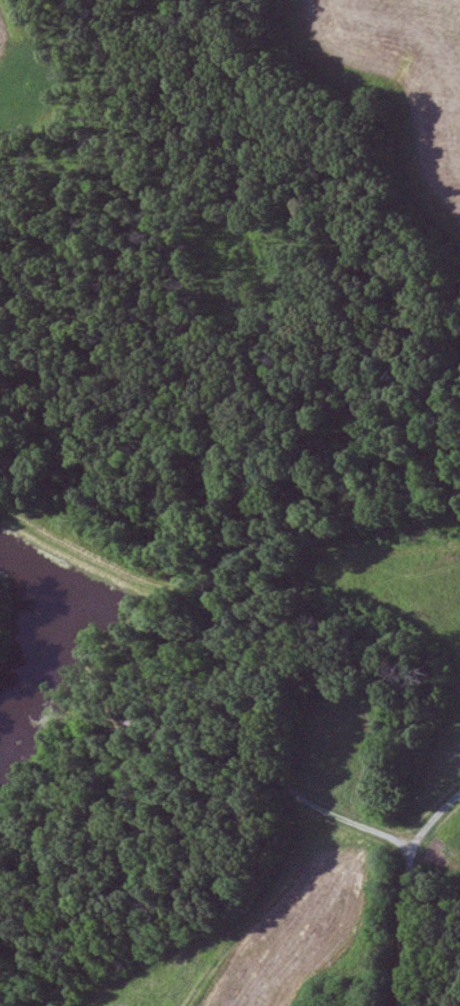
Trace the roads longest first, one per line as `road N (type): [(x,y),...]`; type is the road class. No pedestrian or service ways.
road 1 (residential): [(459,805),(415,860),(404,1005)]
road 2 (residential): [(289,798),(415,860)]

